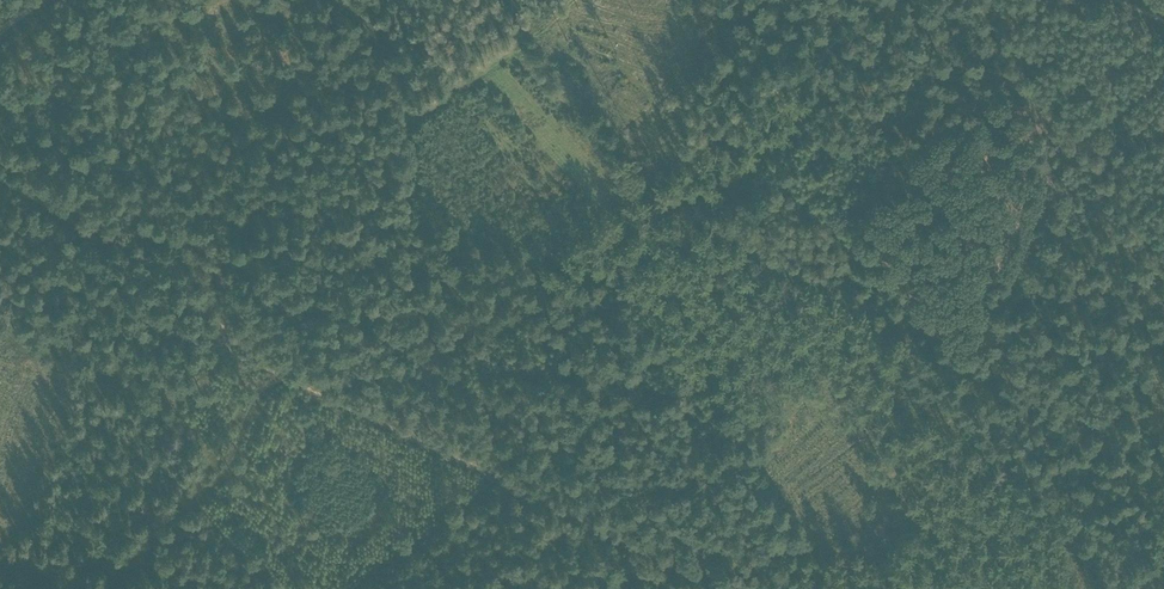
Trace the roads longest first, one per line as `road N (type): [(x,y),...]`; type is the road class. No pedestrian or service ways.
road 1 (track): [(0,175),(72,219),(204,230),(221,317),(236,339),(287,361)]

